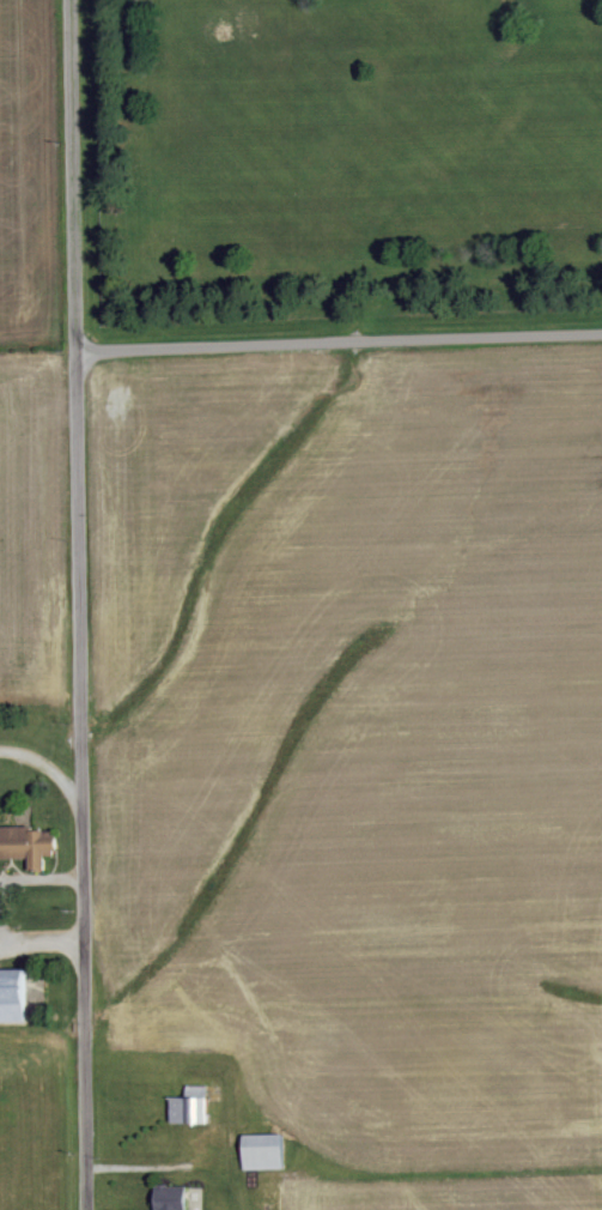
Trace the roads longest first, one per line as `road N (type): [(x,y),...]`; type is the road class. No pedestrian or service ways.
road 1 (tertiary): [(89,1209),(69,0)]
road 2 (residential): [(78,349),(601,332)]

